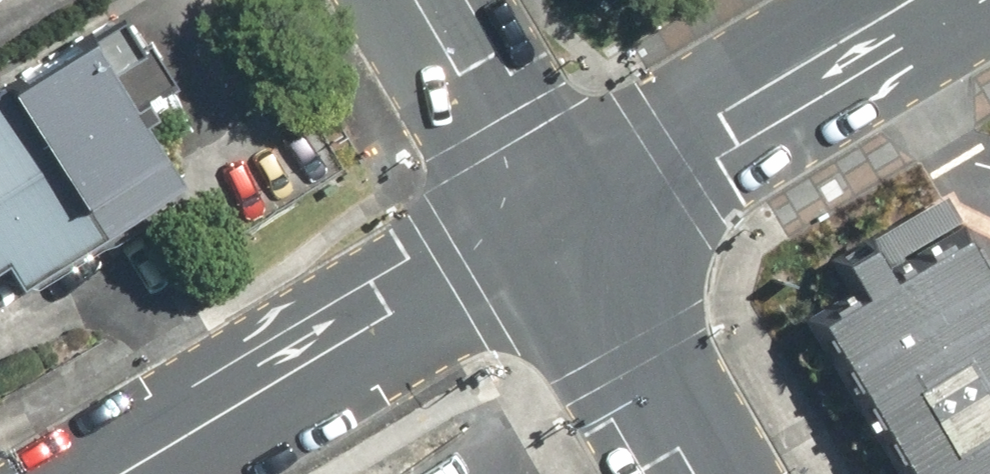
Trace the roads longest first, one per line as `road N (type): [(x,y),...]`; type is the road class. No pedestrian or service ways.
road 1 (tertiary): [(557,235),(142,473)]
road 2 (secondary): [(950,0),(557,235)]
road 3 (secondary): [(557,235),(695,473)]
road 4 (tertiary): [(557,235),(420,0)]

